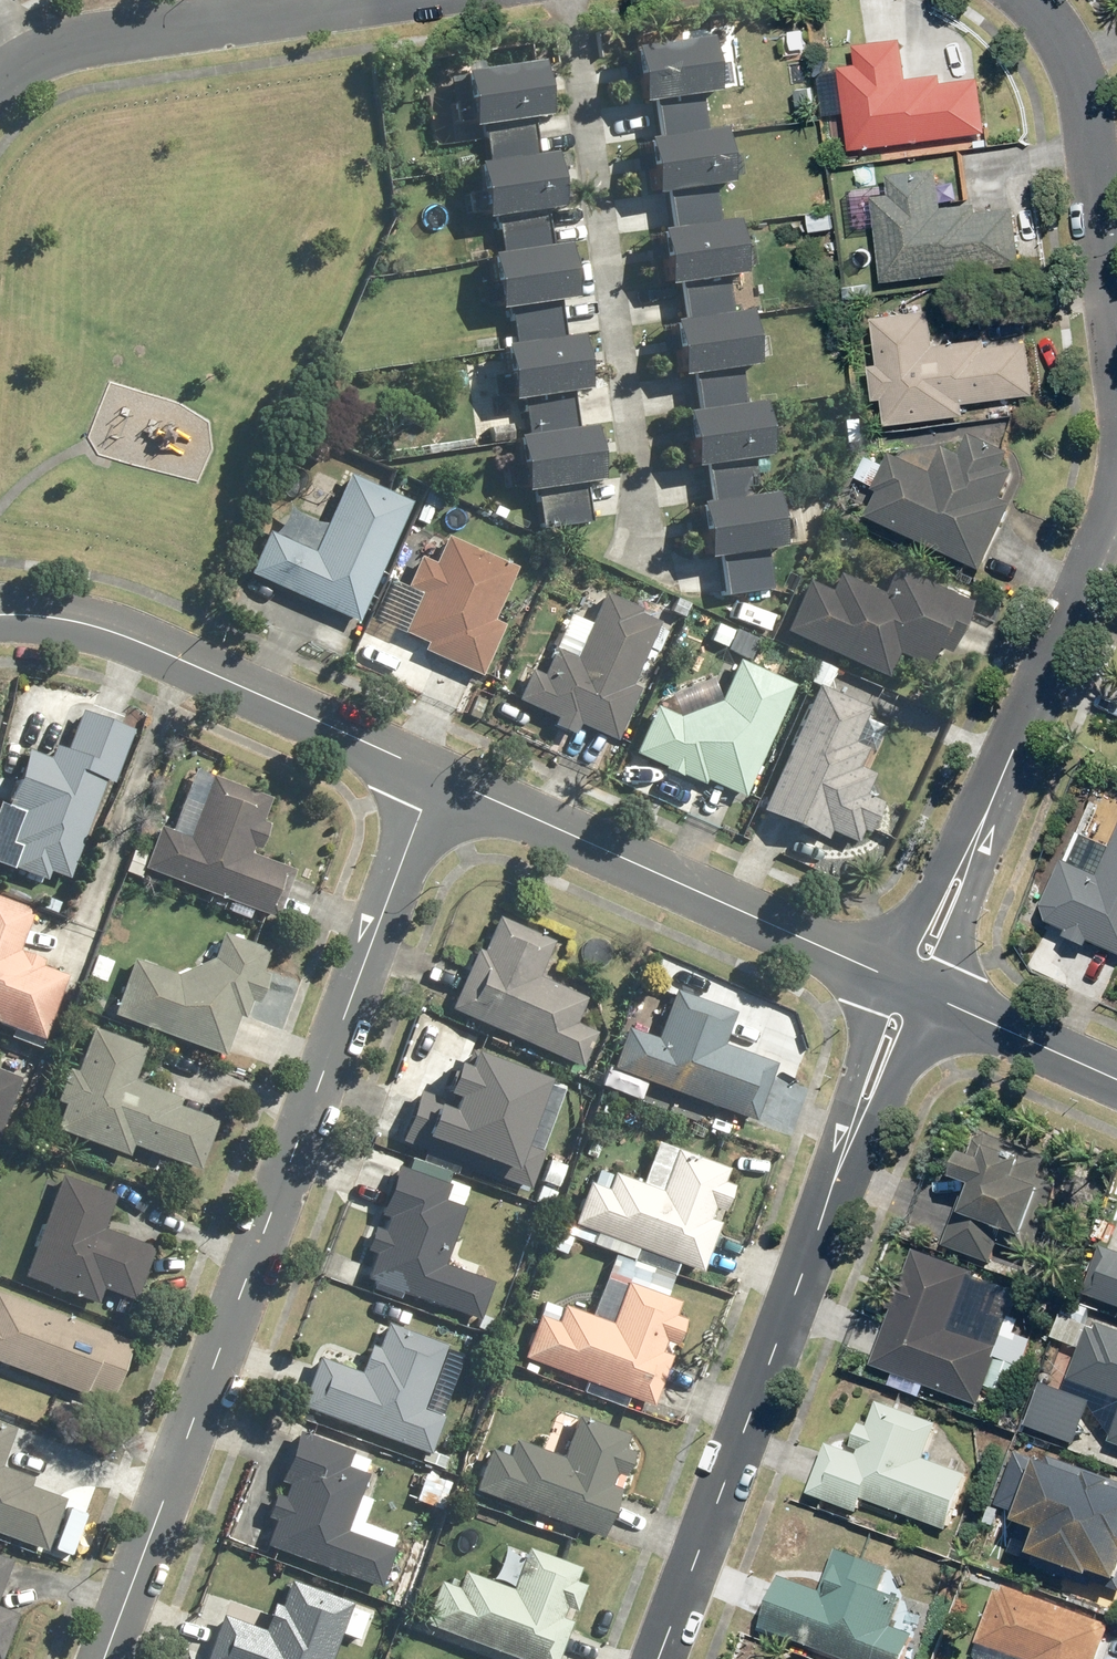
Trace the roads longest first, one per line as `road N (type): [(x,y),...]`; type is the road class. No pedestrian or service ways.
road 1 (residential): [(436,779),(107,1658)]
road 2 (residential): [(658,1658),(912,987)]
road 3 (residential): [(912,987),(1116,507)]
road 4 (residential): [(436,779),(912,987)]
road 5 (residential): [(0,616),(88,624),(436,779)]
road 6 (residential): [(382,0),(91,42),(25,65),(0,84)]
road 7 (residential): [(1116,375),(1084,104),(1072,61),(1030,0)]
road 8 (residential): [(912,987),(1116,1078)]

